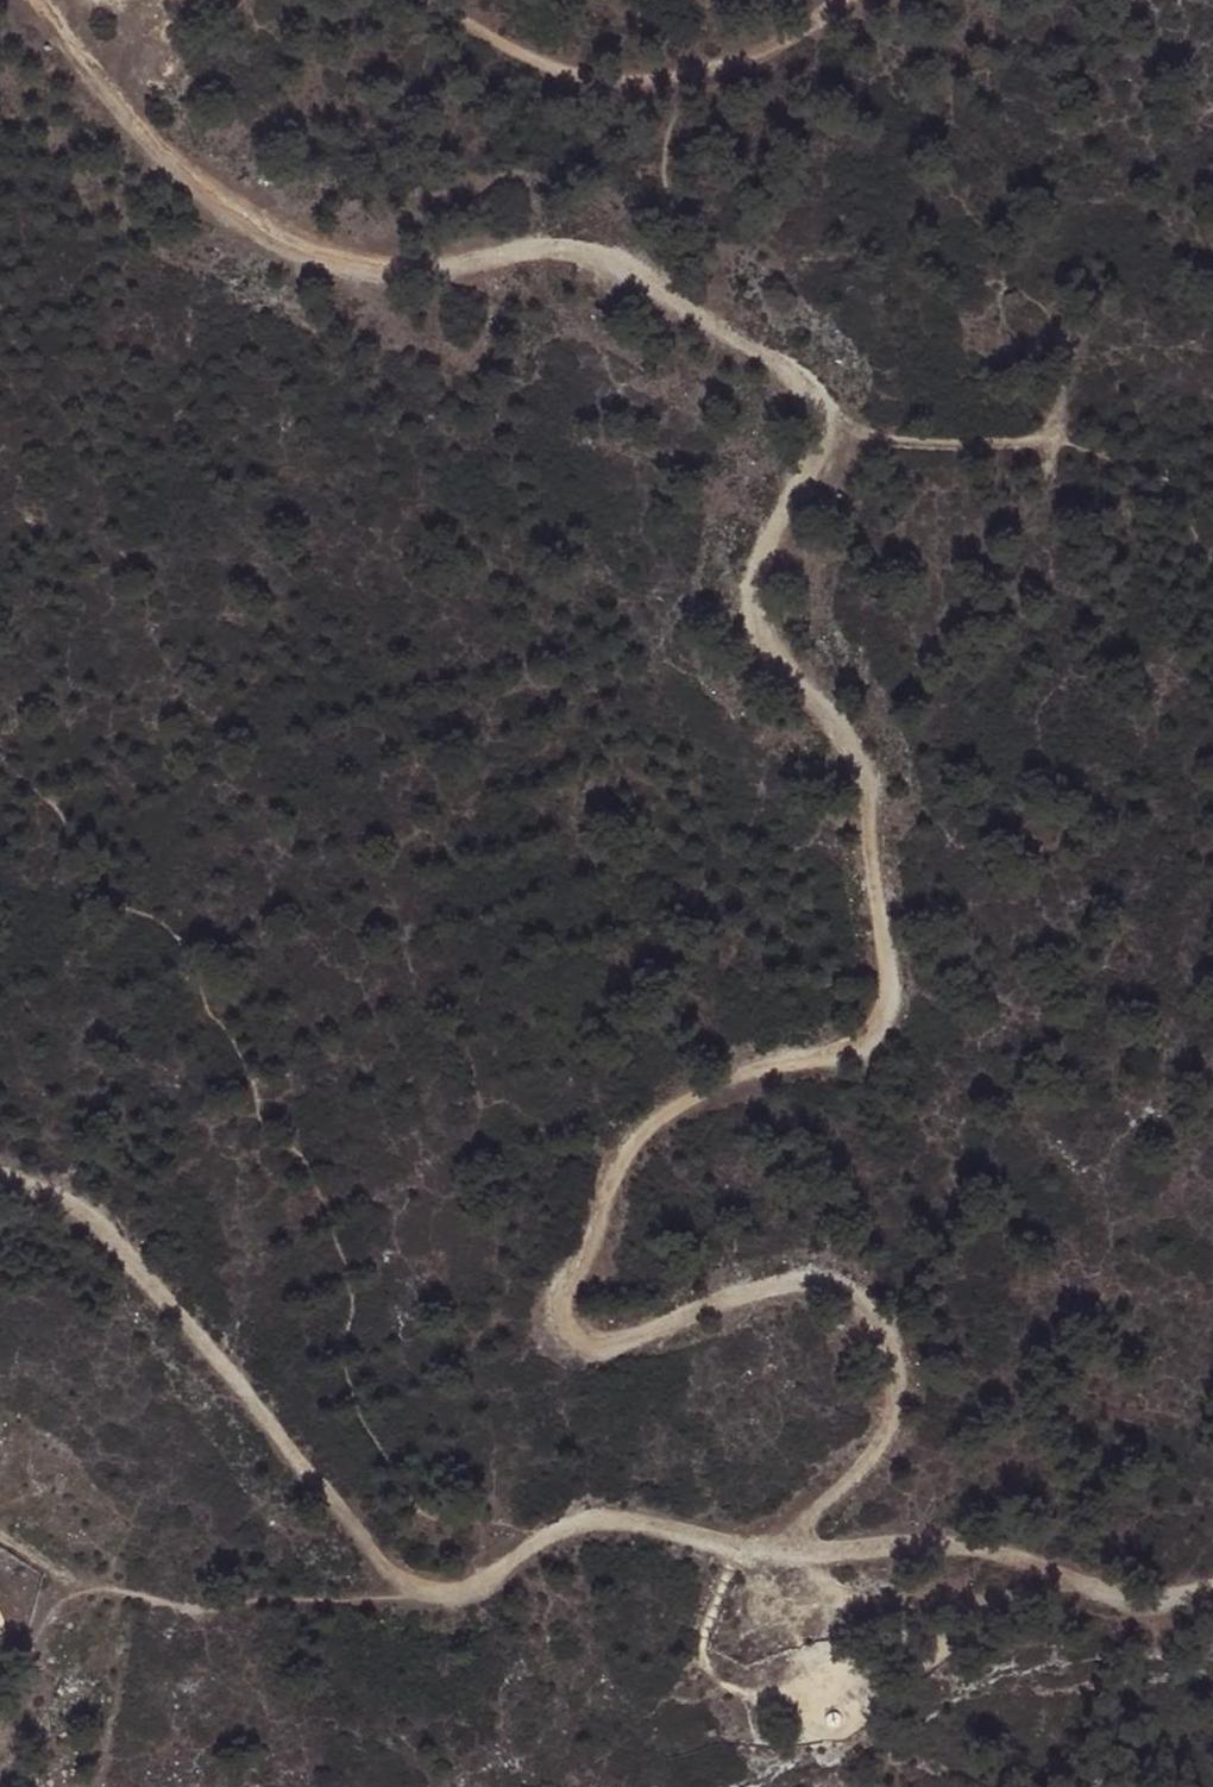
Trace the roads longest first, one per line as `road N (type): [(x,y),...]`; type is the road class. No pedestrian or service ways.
road 1 (track): [(837,0),(780,47),(668,86),(529,61),(430,0)]

